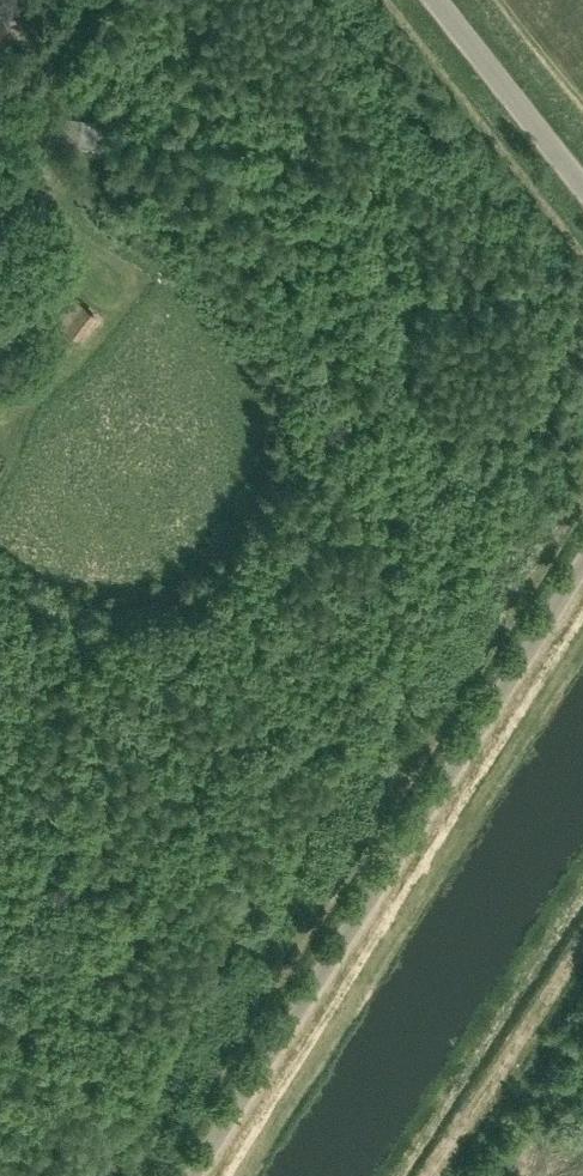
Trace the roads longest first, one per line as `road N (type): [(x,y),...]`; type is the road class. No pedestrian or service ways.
road 1 (unclassified): [(189,1175),(582,557)]
road 2 (unclassified): [(582,179),(437,0)]

